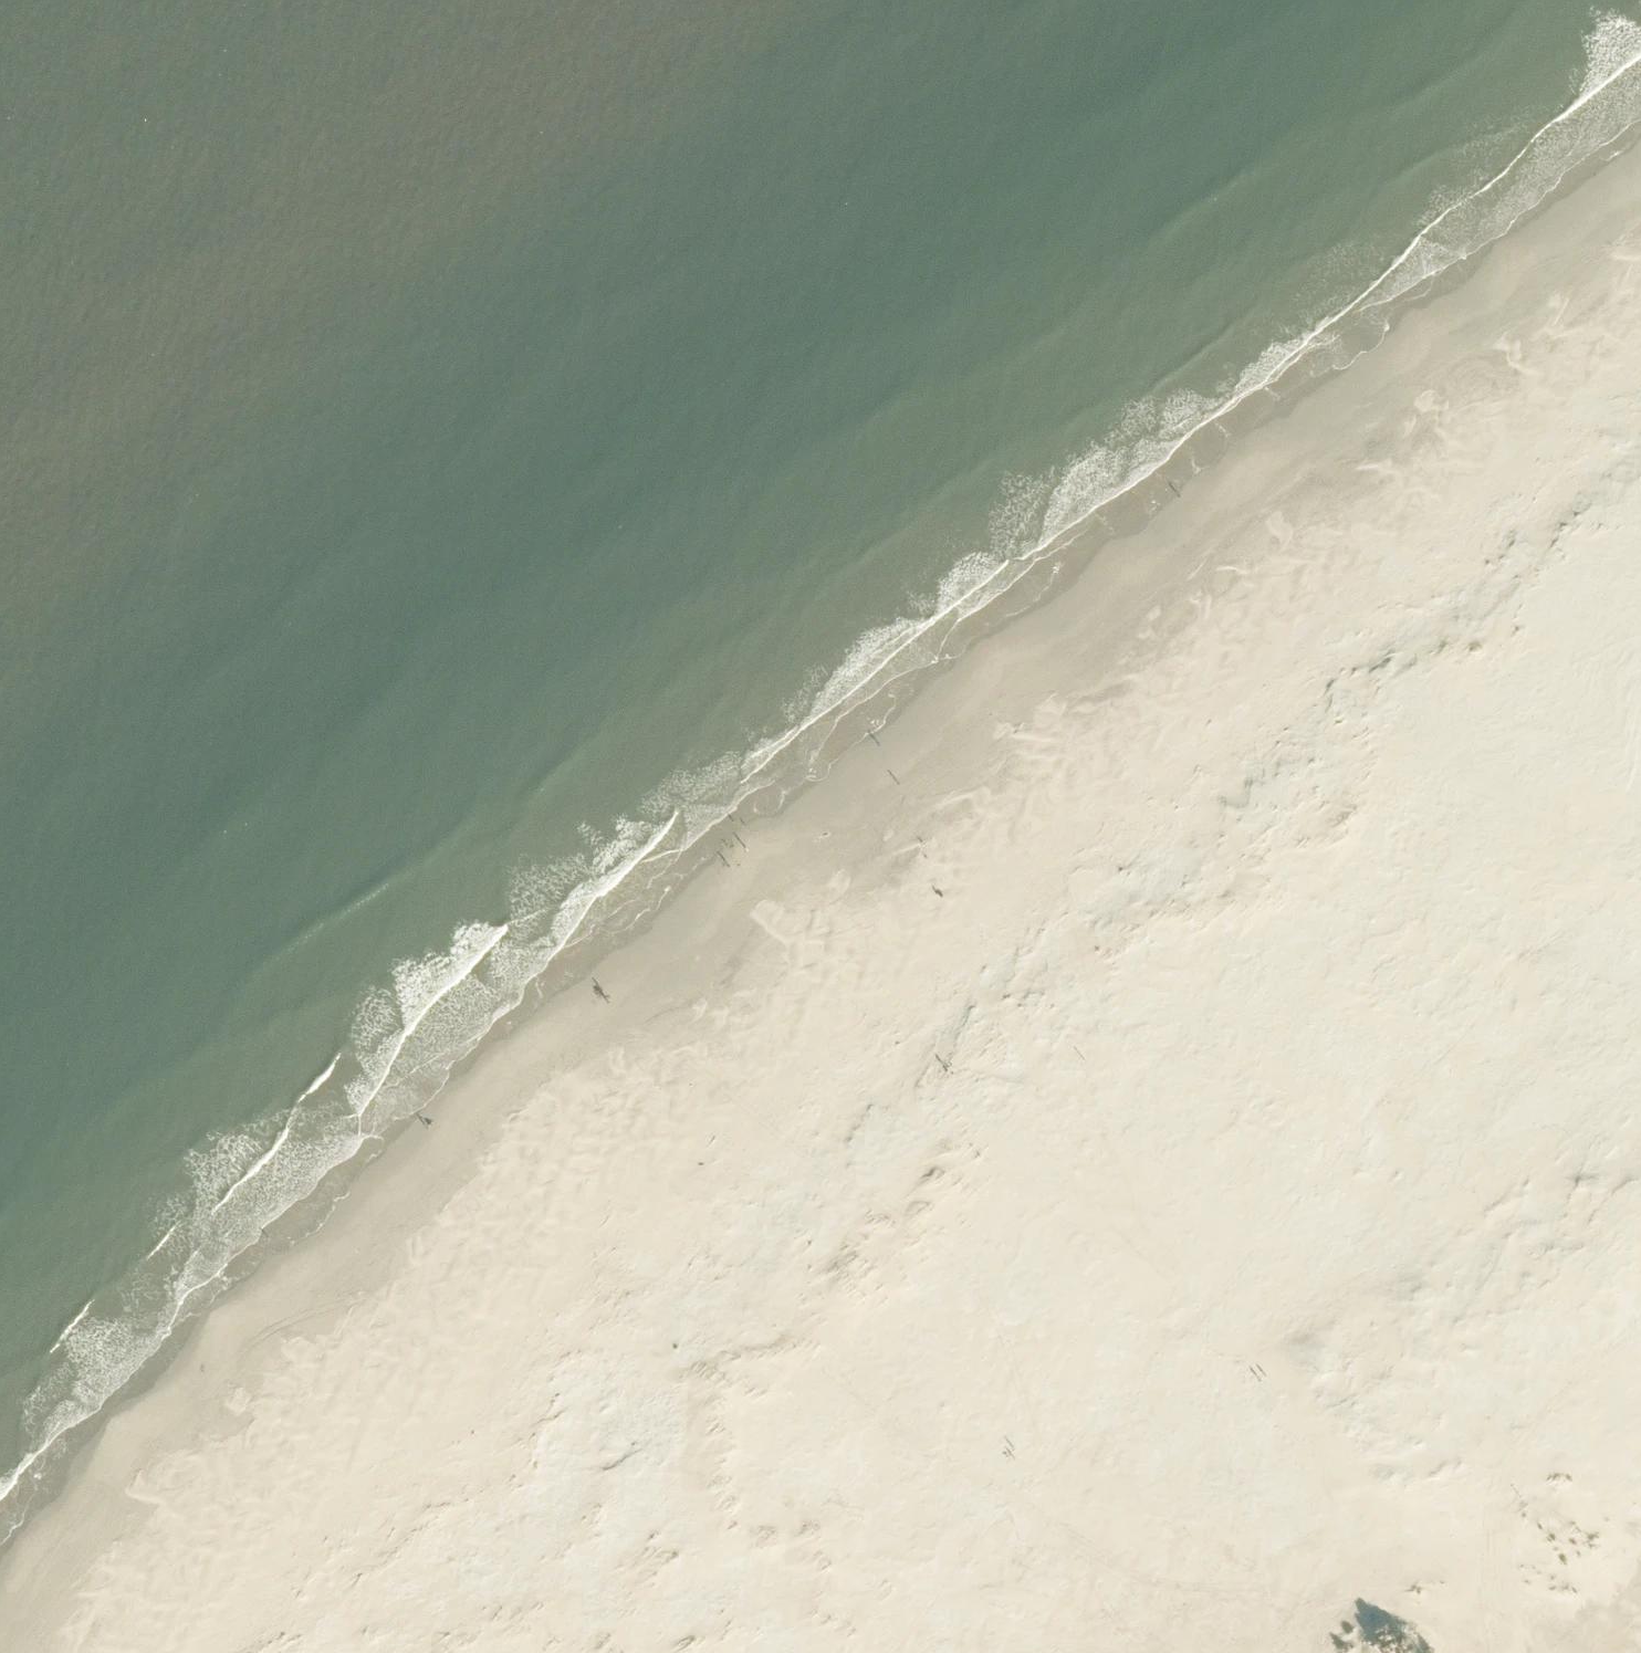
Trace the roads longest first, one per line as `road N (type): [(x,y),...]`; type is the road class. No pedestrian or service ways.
road 1 (track): [(1255,1652),(1107,1465)]

